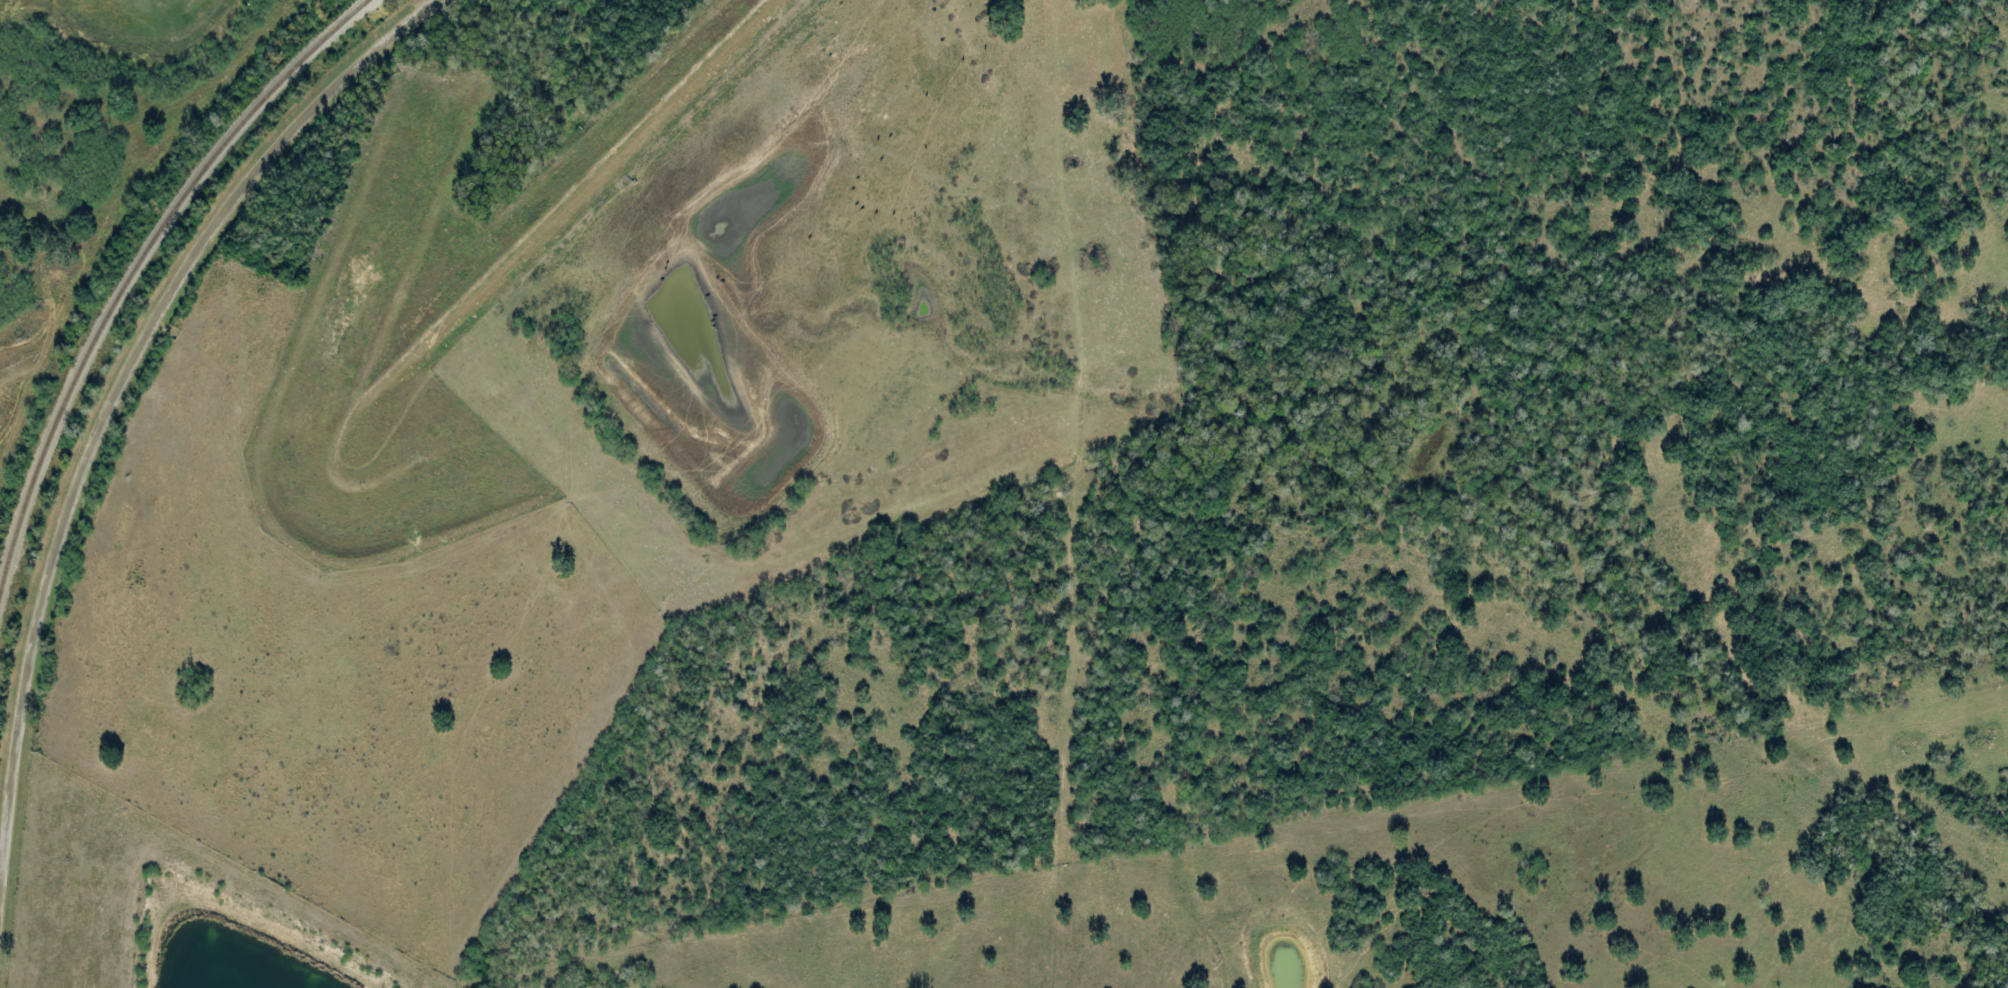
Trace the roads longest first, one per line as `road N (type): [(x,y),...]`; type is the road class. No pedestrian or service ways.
road 1 (residential): [(534,987),(646,934),(826,743),(1093,563),(1239,494),(1477,269),(1787,0)]
road 2 (residential): [(0,924),(40,622),(73,505),(121,389),(249,182),(322,102),(437,0)]
road 3 (residential): [(9,840),(43,864),(213,904),(383,987)]

